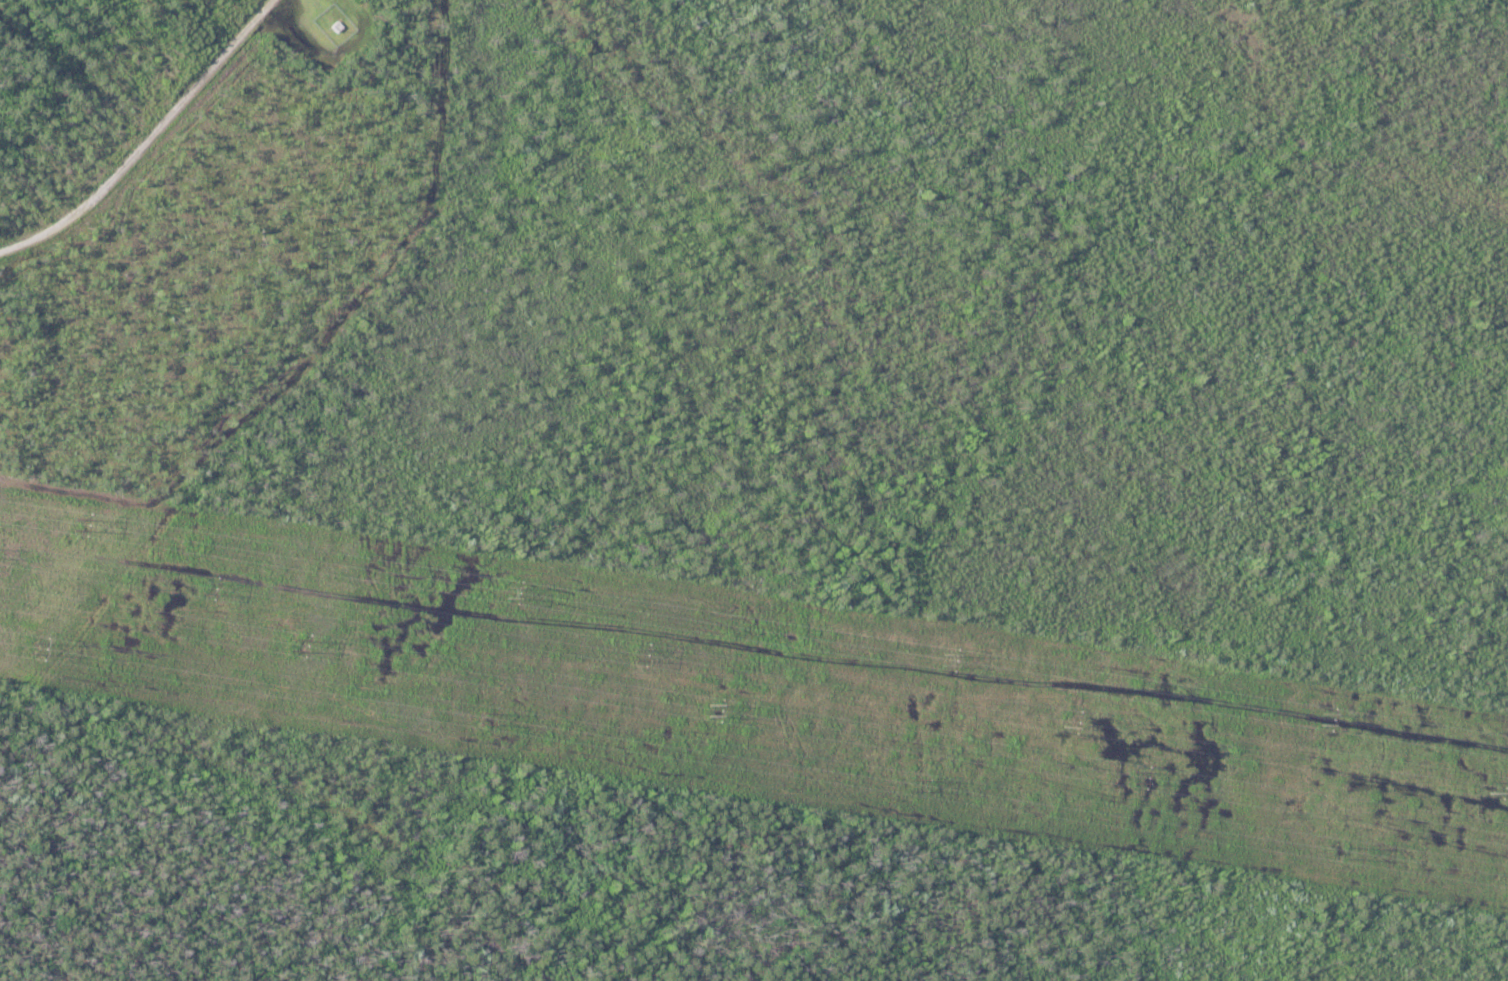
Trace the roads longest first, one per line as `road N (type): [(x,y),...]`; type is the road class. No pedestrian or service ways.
road 1 (residential): [(276,0),(87,212),(0,248)]

